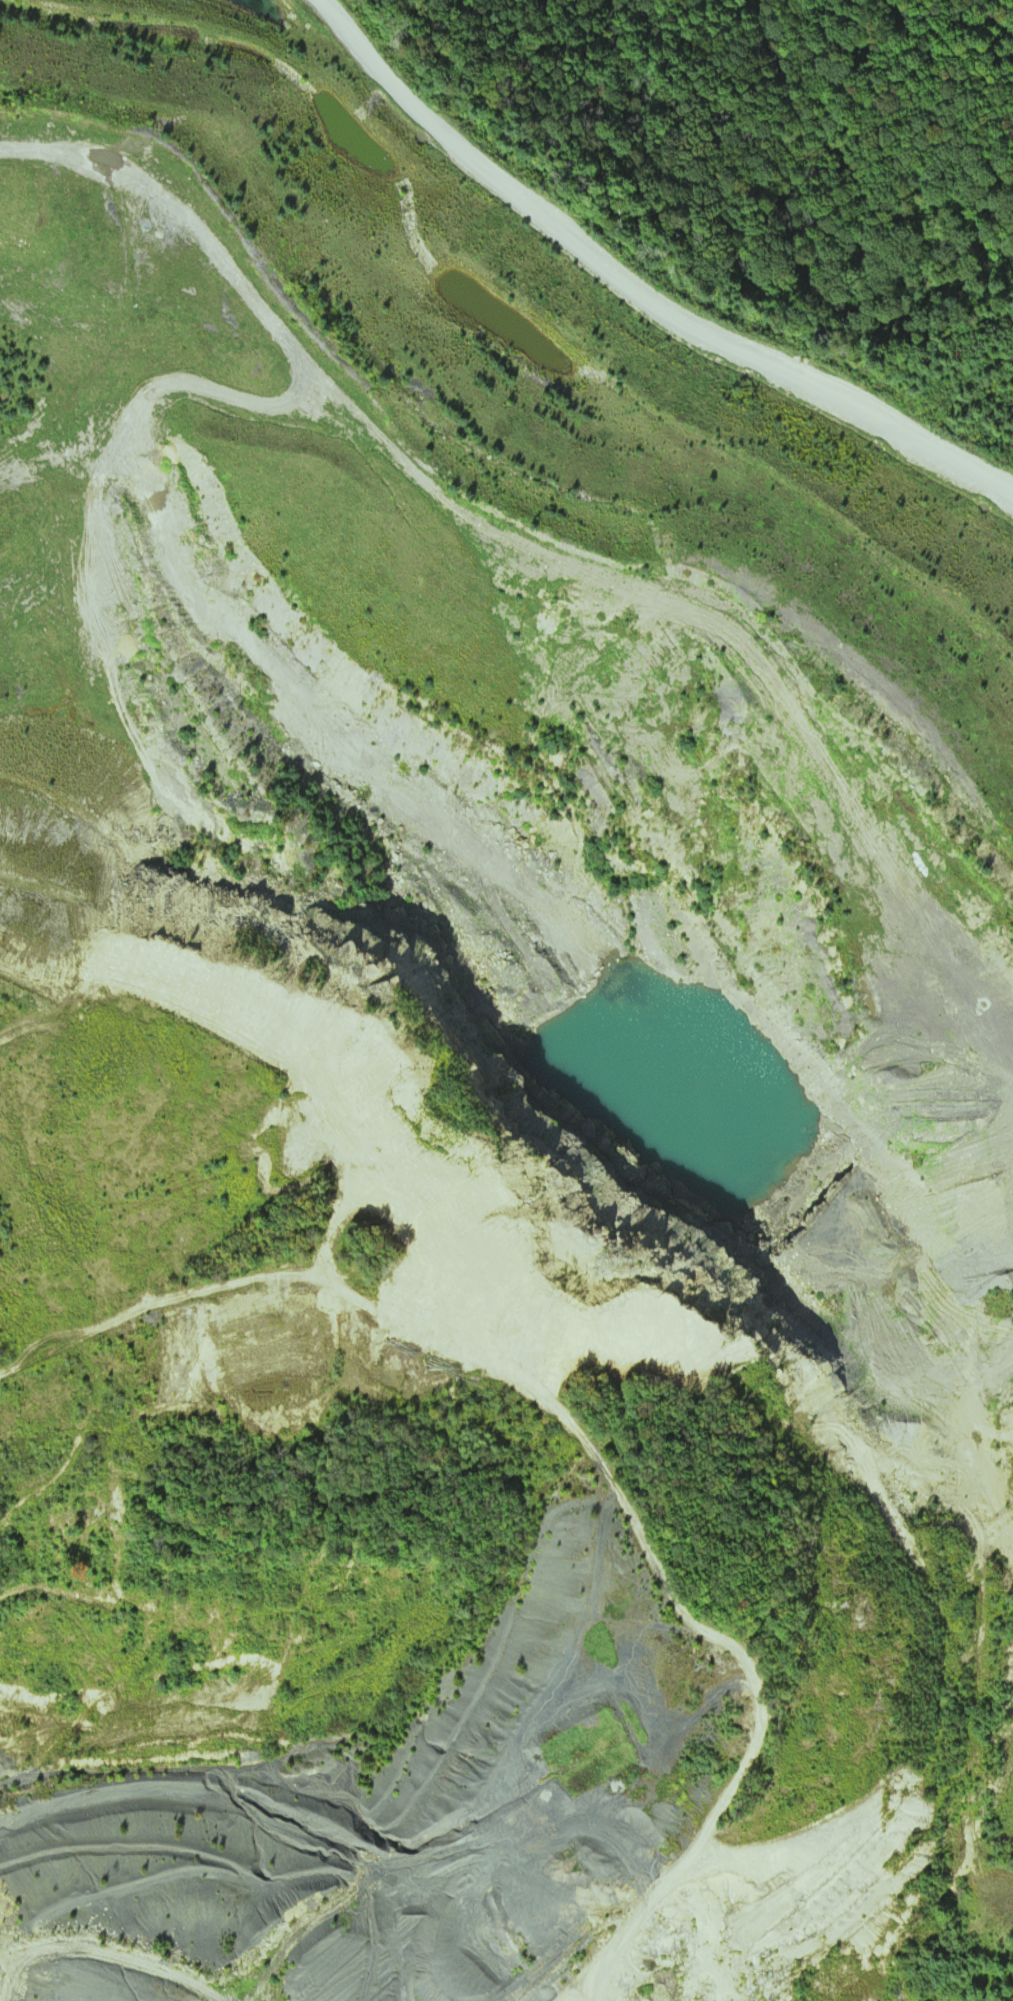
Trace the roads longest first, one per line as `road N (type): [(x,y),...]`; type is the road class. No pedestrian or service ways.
road 1 (residential): [(355,0),(379,22),(514,223),(649,342),(794,434),(1012,536)]
road 2 (track): [(1012,1719),(982,1915),(959,2000)]
road 3 (track): [(25,2000),(9,1971),(0,1870)]

